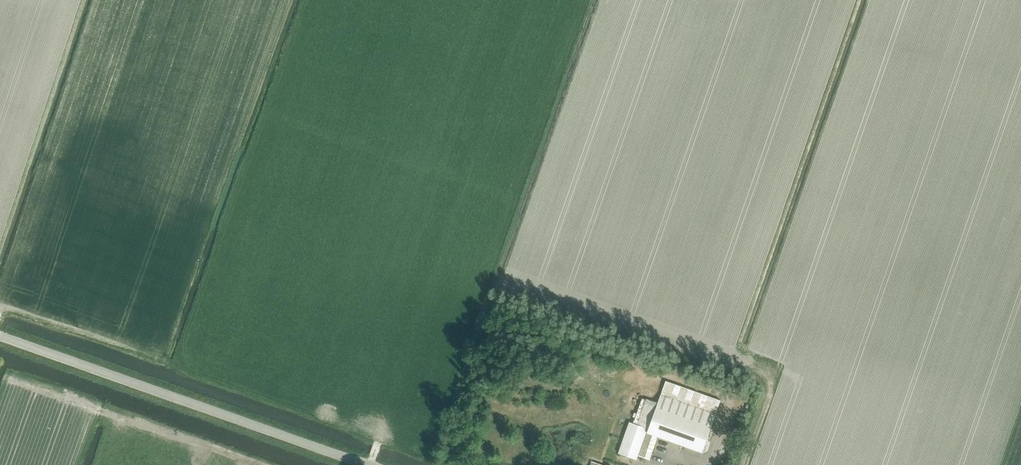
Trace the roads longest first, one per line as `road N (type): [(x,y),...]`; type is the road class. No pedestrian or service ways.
road 1 (unclassified): [(363,464),(0,338)]

